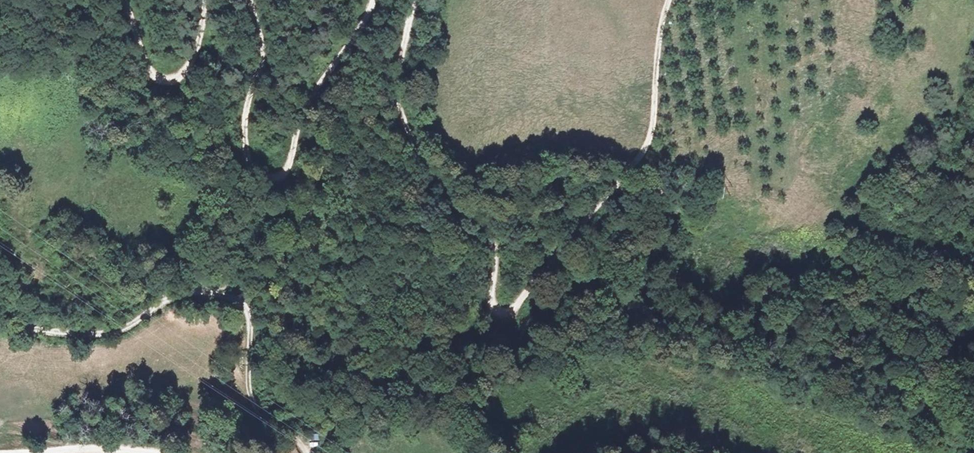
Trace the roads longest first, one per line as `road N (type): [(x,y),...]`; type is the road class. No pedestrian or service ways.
road 1 (track): [(417,0),(398,72),(398,120),(415,155),(490,239),(492,311),(502,319),(637,164),(652,134),(669,0)]
road 2 (track): [(252,0),(265,33),(243,133),(255,174),(273,180),(288,166),(305,103),(367,0)]
road 3 (track): [(122,0),(156,78),(183,71),(196,53),(203,0)]

